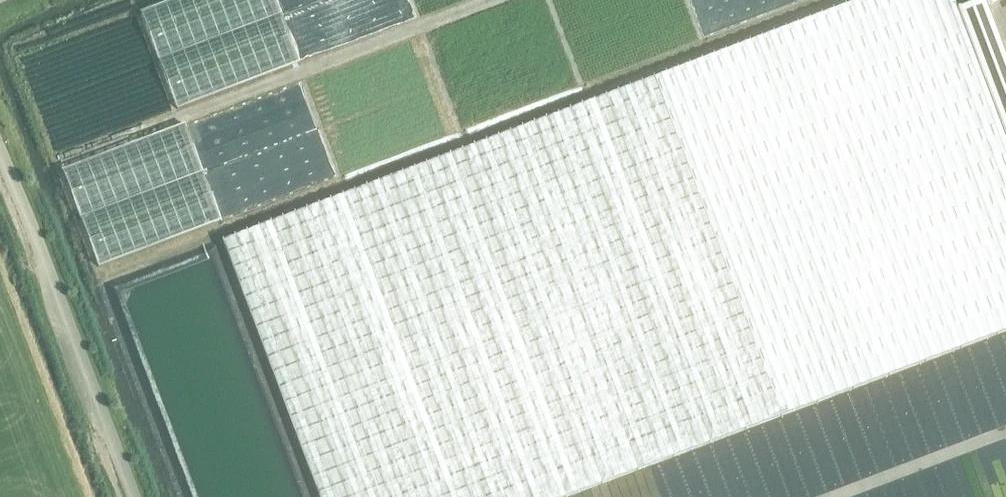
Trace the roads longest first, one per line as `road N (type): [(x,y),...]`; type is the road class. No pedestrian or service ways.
road 1 (track): [(60,167),(493,0)]
road 2 (residential): [(128,496),(0,162)]

